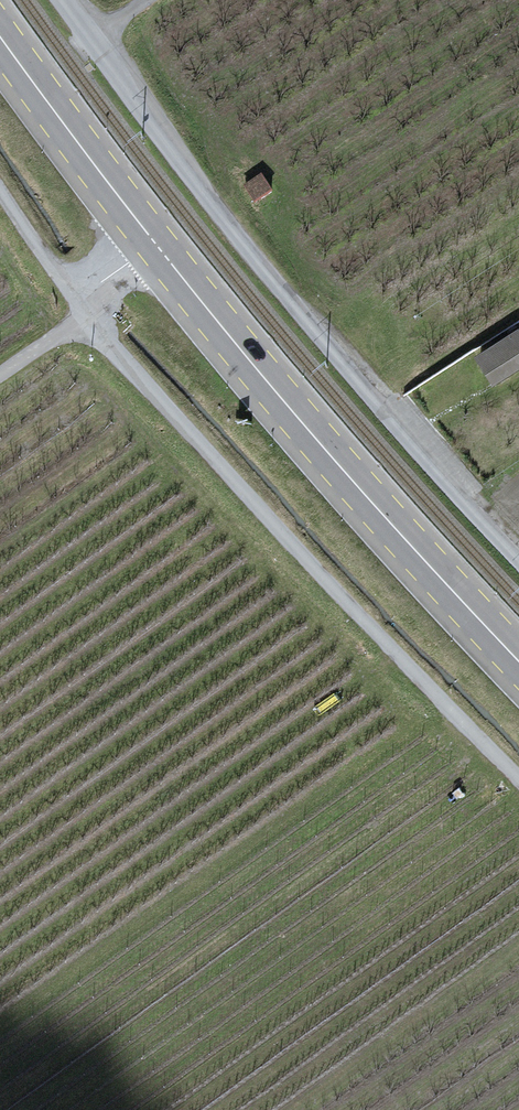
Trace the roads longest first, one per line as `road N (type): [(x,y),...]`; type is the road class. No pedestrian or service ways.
road 1 (unclassified): [(518,564),(276,289),(93,44)]
road 2 (unclassified): [(518,775),(86,315)]
road 3 (primary): [(156,244),(338,465),(518,659)]
road 4 (primary): [(0,35),(156,244)]
road 5 (unclassified): [(76,299),(0,191)]

